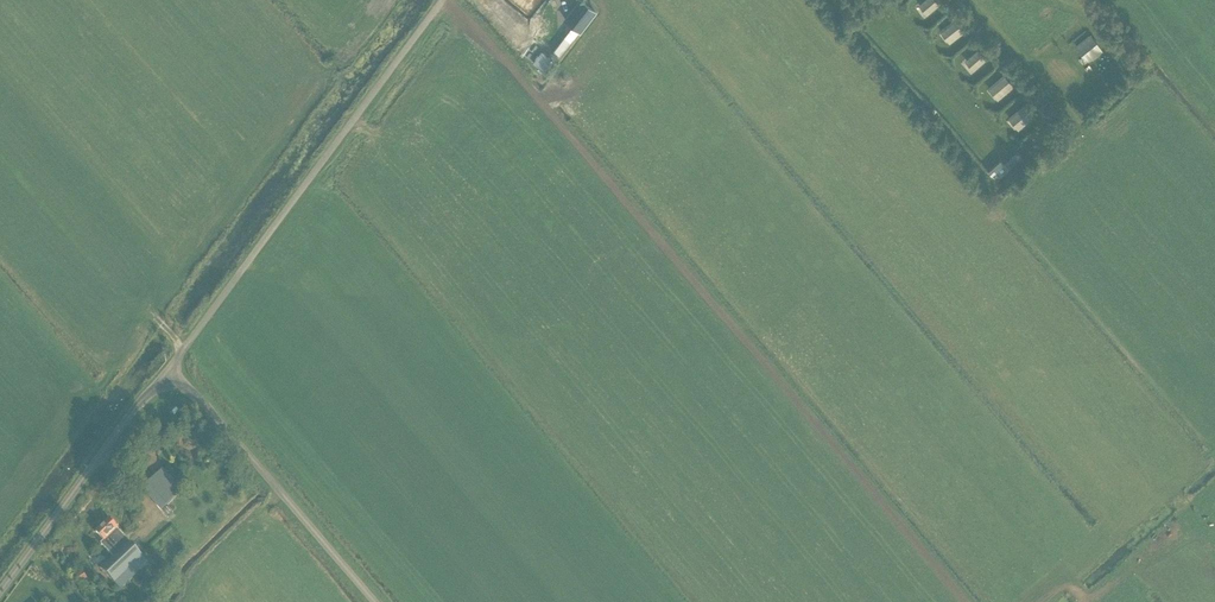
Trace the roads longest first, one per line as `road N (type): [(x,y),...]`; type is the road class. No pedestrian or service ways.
road 1 (unclassified): [(442,0),(171,368)]
road 2 (unclassified): [(370,601),(171,368)]
road 3 (unclassified): [(171,368),(0,596)]
road 4 (track): [(1071,113),(973,0)]

